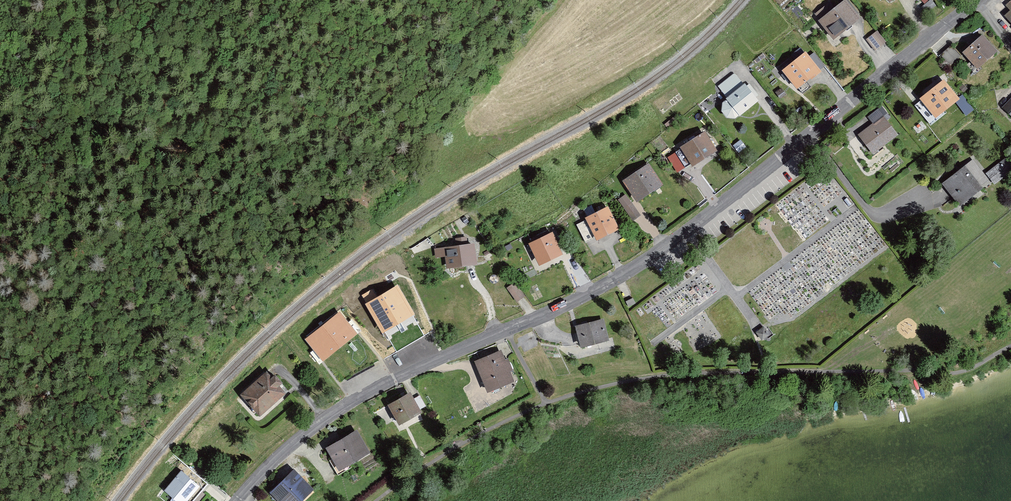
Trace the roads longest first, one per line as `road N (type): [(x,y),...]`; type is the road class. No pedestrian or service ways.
road 1 (unclassified): [(973,0),(650,258),(580,298),(374,386),(274,457),(236,500)]

